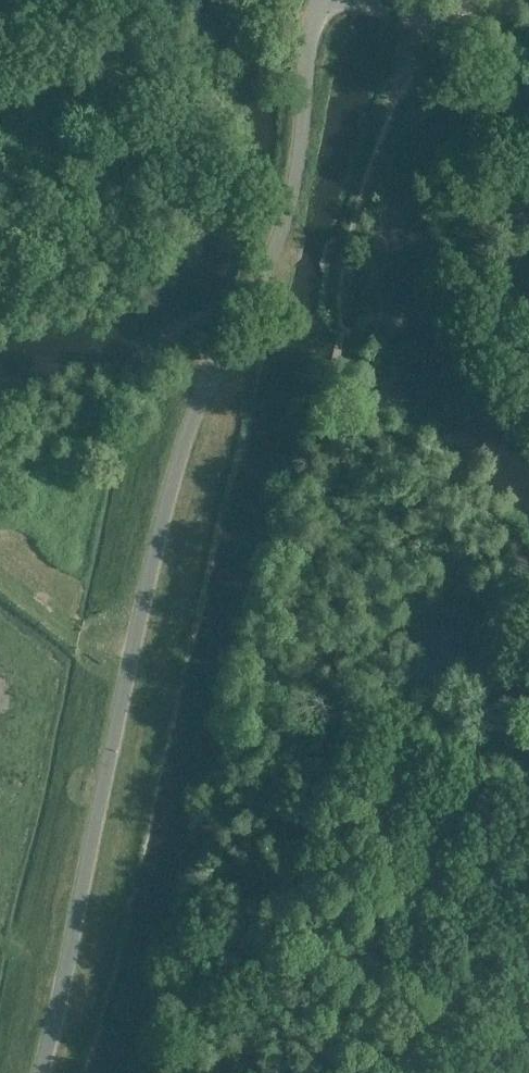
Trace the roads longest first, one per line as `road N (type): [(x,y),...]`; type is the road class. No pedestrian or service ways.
road 1 (residential): [(507,0),(476,17),(432,22),(359,2)]

